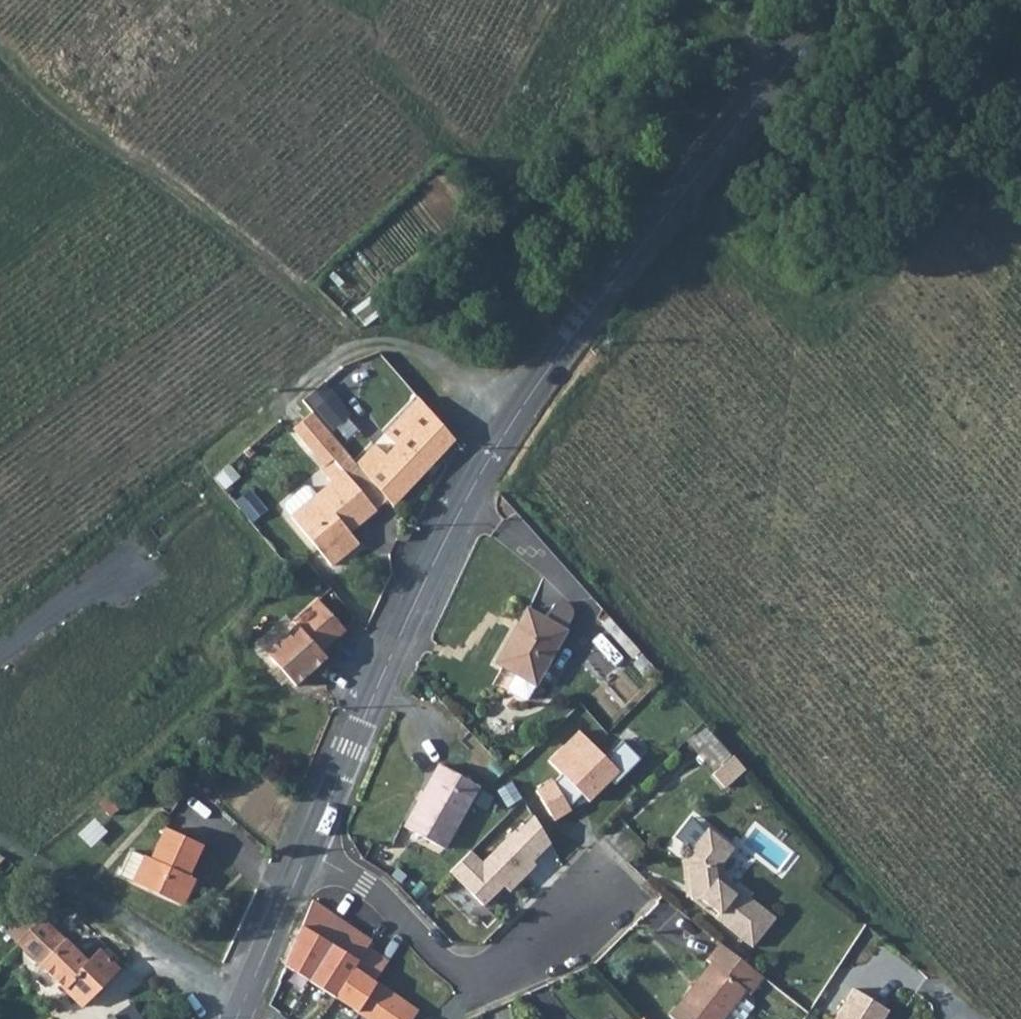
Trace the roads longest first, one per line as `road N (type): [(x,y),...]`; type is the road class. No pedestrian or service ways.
road 1 (tertiary): [(840,0),(566,349),(493,456),(412,605),(307,854)]
road 2 (track): [(368,343),(490,262),(754,41)]
road 3 (residential): [(307,854),(366,881),(456,969),(485,975),(567,928),(594,899)]
road 4 (track): [(0,837),(165,961),(243,995)]
road 5 (tertiary): [(307,854),(233,1018)]

